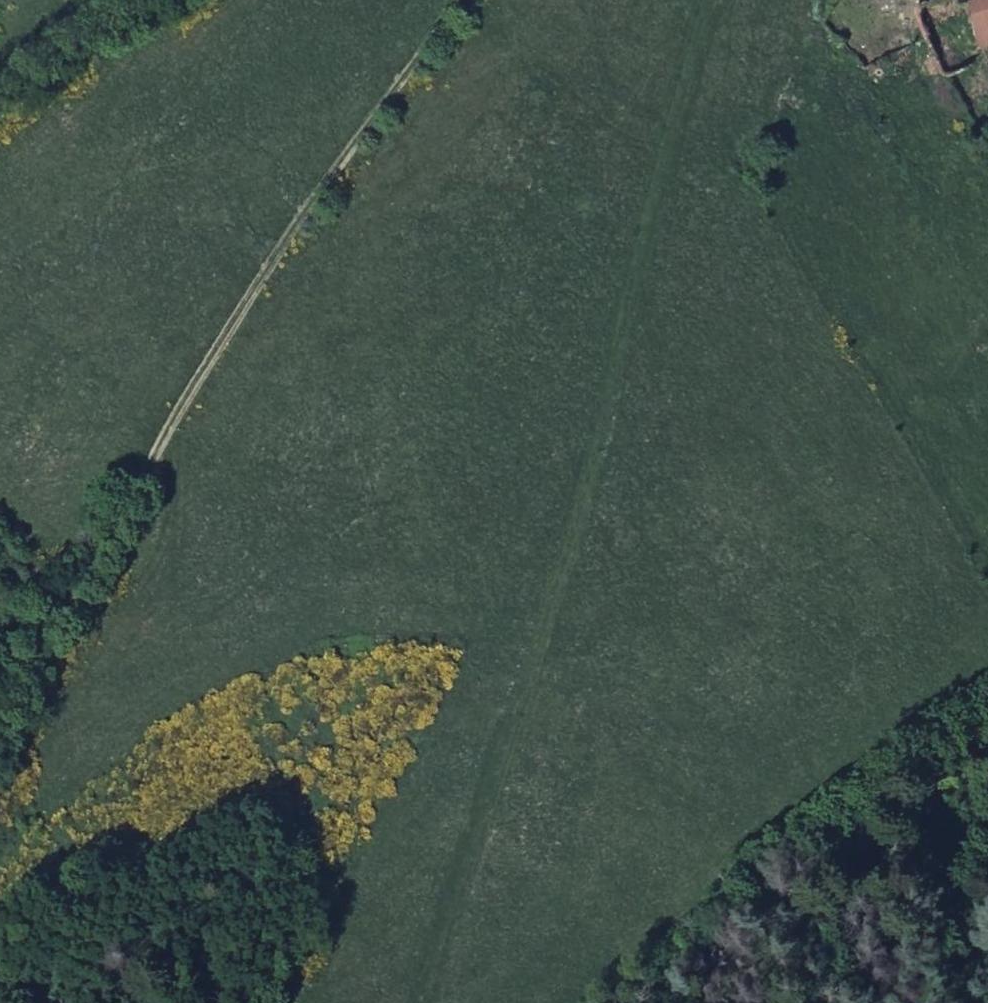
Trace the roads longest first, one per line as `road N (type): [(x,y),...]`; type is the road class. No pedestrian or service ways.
road 1 (track): [(464,0),(270,269),(152,462)]
road 2 (track): [(154,0),(0,111)]

